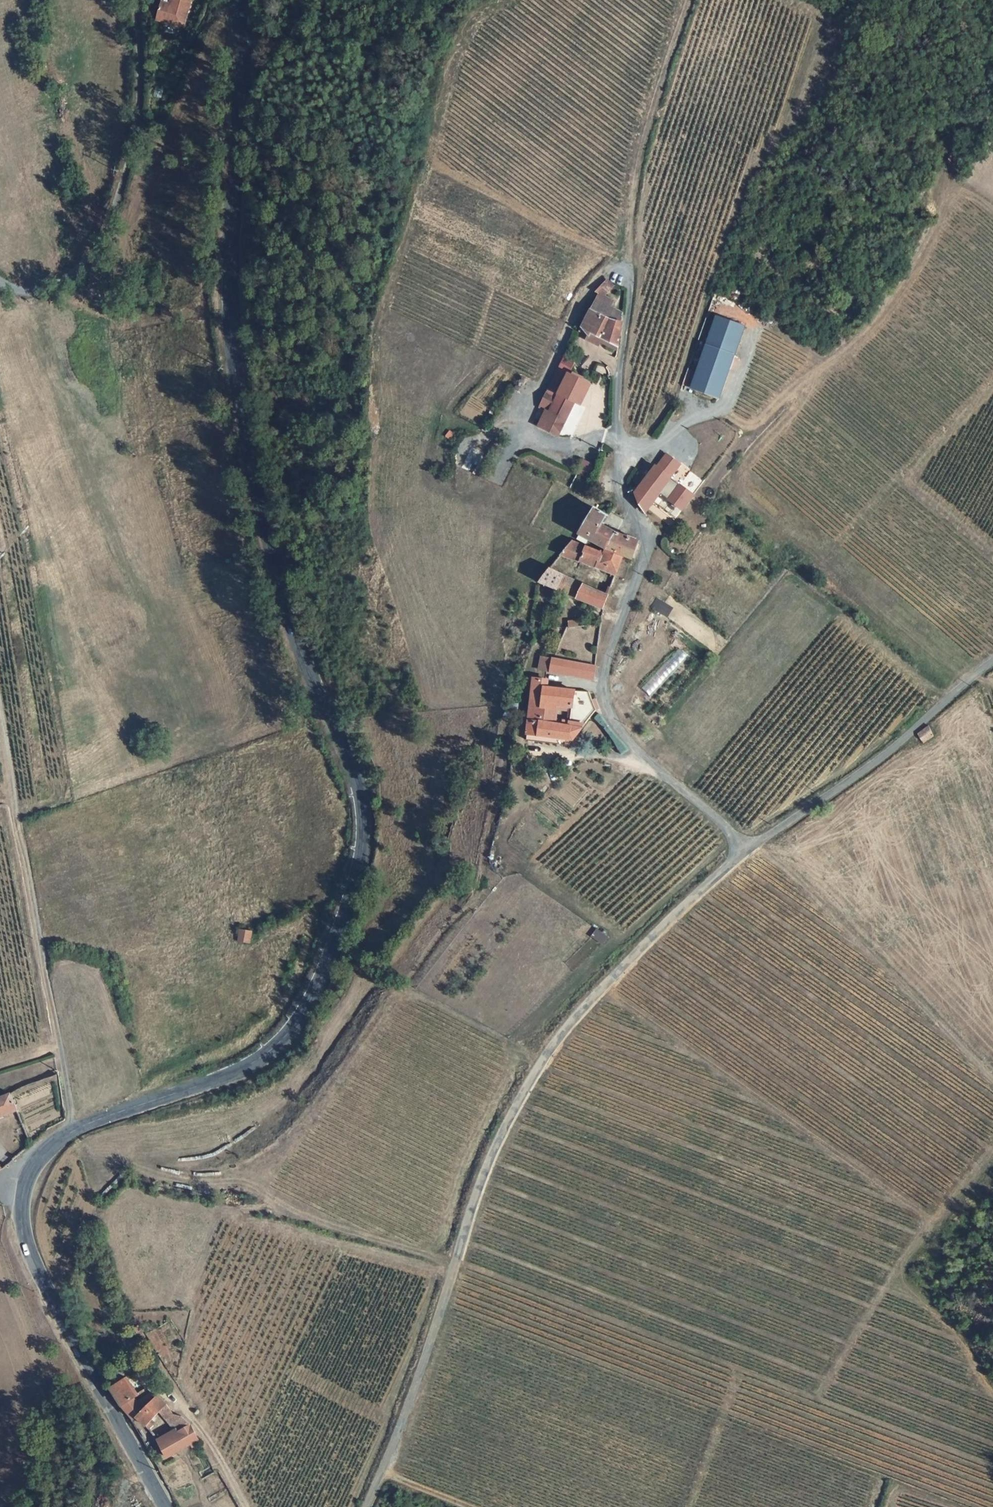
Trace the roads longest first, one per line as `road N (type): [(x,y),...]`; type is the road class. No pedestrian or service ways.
road 1 (secondary): [(239,0),(230,331),(271,552),(298,647),(359,785),(365,825),(343,925),(295,1026),(250,1065),(72,1131),(25,1185),(29,1249),(166,1506)]
road 2 (track): [(965,684),(730,483),(889,300),(940,227),(953,154),(952,109),(809,0)]
road 3 (unclassified): [(746,847),(543,1060),(482,1185),(367,1506)]
road 4 (unclassified): [(746,847),(632,747),(603,698),(647,544),(623,499),(616,448),(629,275)]
road 5 (track): [(0,709),(72,1131)]
road 6 (track): [(606,986),(934,1222)]
road 7 (unclassified): [(136,0),(138,123),(100,240),(67,279),(42,289),(24,292),(0,280)]
road 8 (track): [(992,1077),(762,839)]
road 9 (unclassified): [(992,661),(892,750),(746,847)]
road 10 (track): [(992,1386),(904,1269),(992,1152)]
road 11 (track): [(629,275),(637,172),(690,0)]

